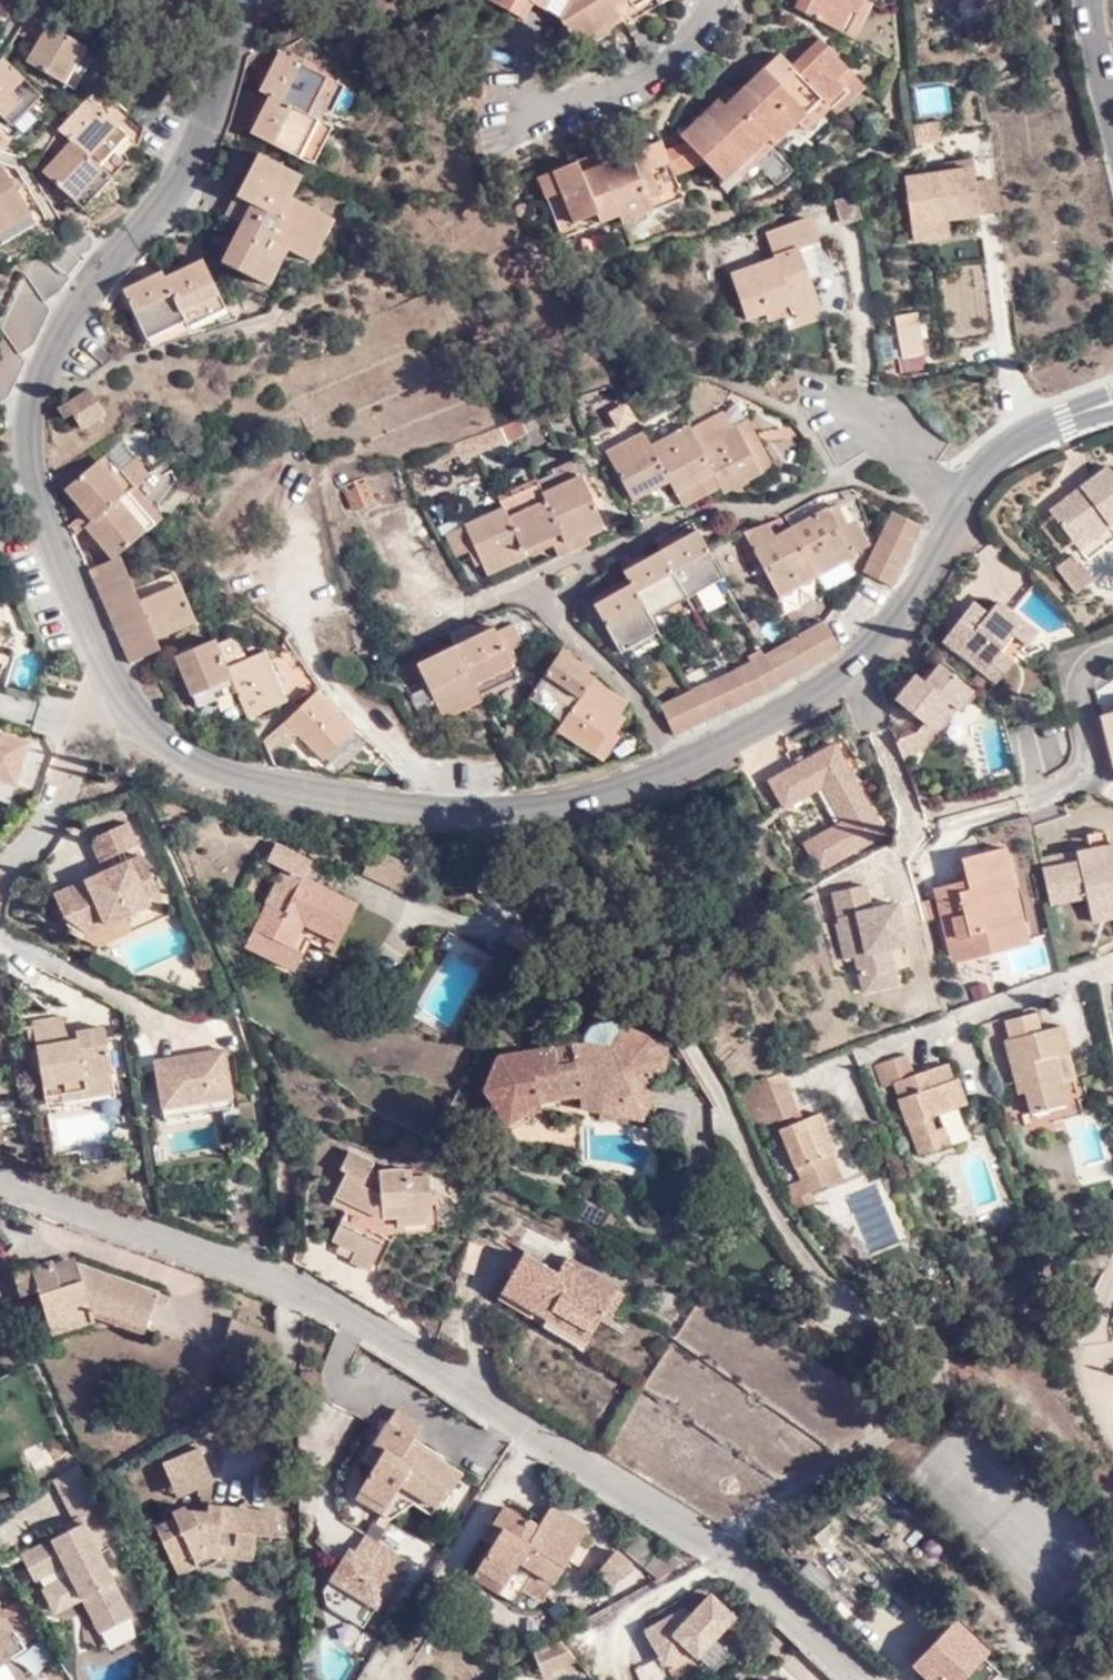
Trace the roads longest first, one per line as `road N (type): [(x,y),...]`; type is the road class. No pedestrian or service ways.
road 1 (residential): [(0,1185),(244,1268),(390,1339),(721,1558),(861,1679)]
road 2 (residential): [(108,678),(36,488),(41,374),(88,288),(170,191),(207,125),(227,77),(241,0)]
road 3 (residential): [(675,762),(552,795),(464,803),(277,784),(185,750),(142,722),(108,678)]
road 4 (residential): [(954,514),(913,588),(836,678),(675,762)]
road 5 (residential): [(1112,650),(1091,659),(1085,674),(1093,764),(1074,784),(952,831)]
road 6 (residential): [(1112,959),(856,1055)]
road 7 (residential): [(710,0),(690,48),(637,82),(559,108),(506,91)]
road 8 (residential): [(108,678),(28,851),(0,875)]
road 9 (residential): [(675,762),(645,701),(561,613)]
road 10 (residential): [(954,514),(839,398)]
road 11 (residential): [(1045,425),(1005,449),(954,514)]

